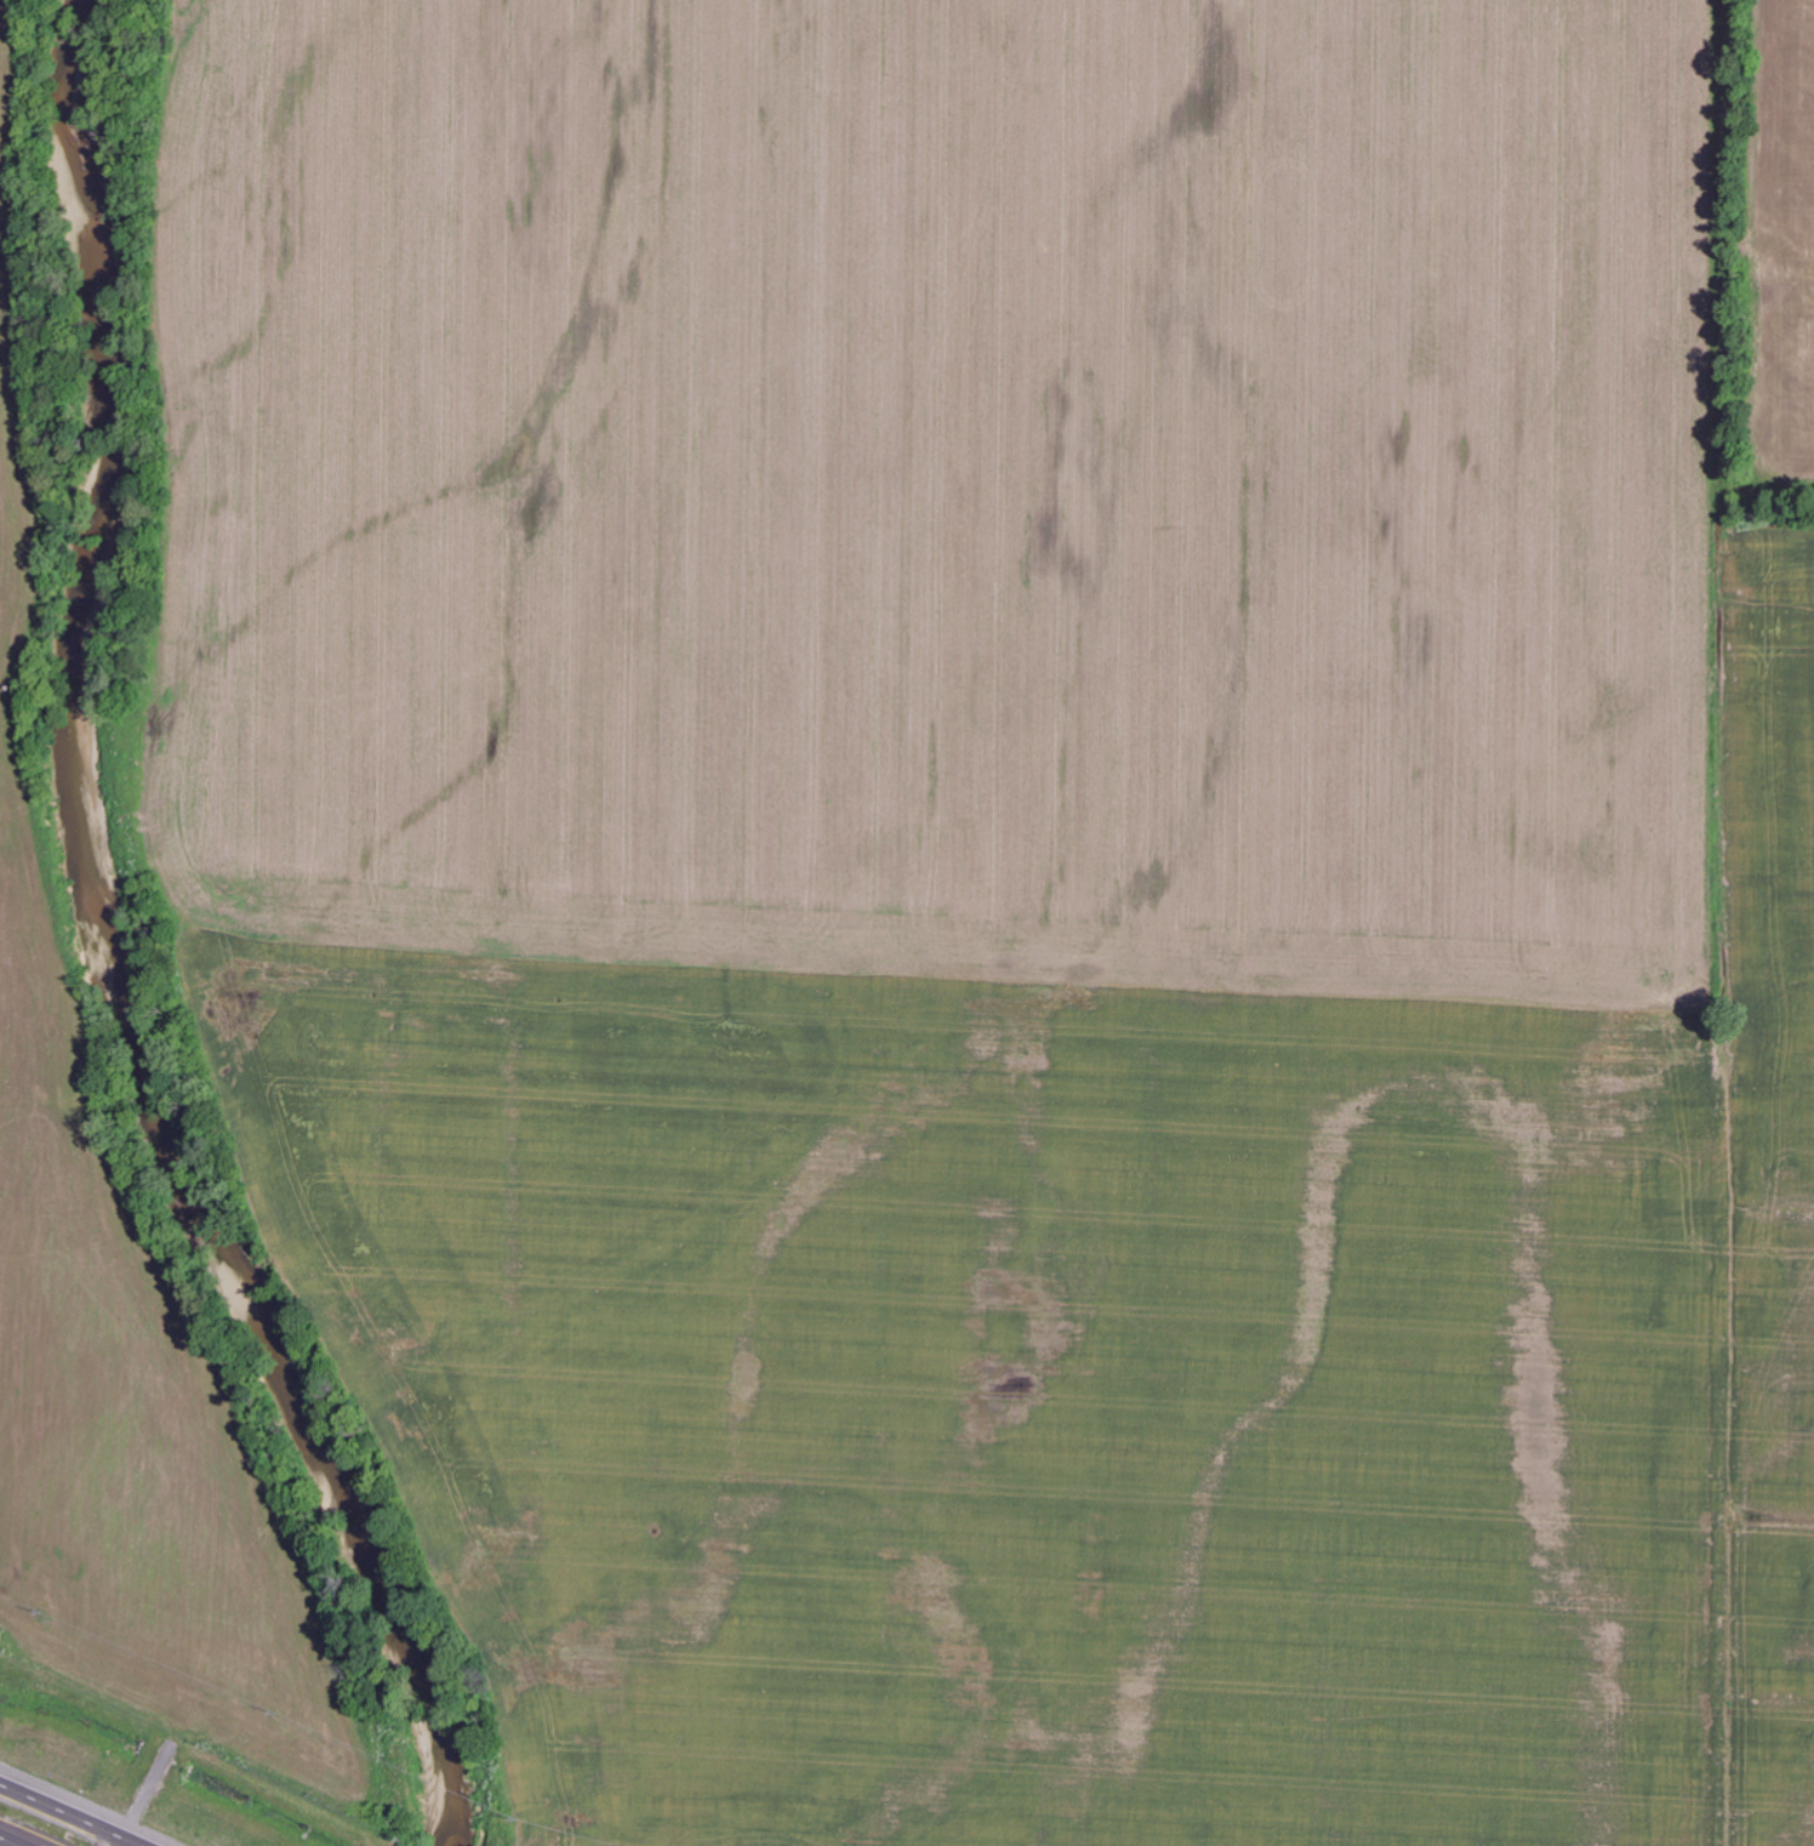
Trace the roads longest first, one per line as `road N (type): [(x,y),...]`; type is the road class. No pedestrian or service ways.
road 1 (trunk): [(137,1845),(0,1786)]

